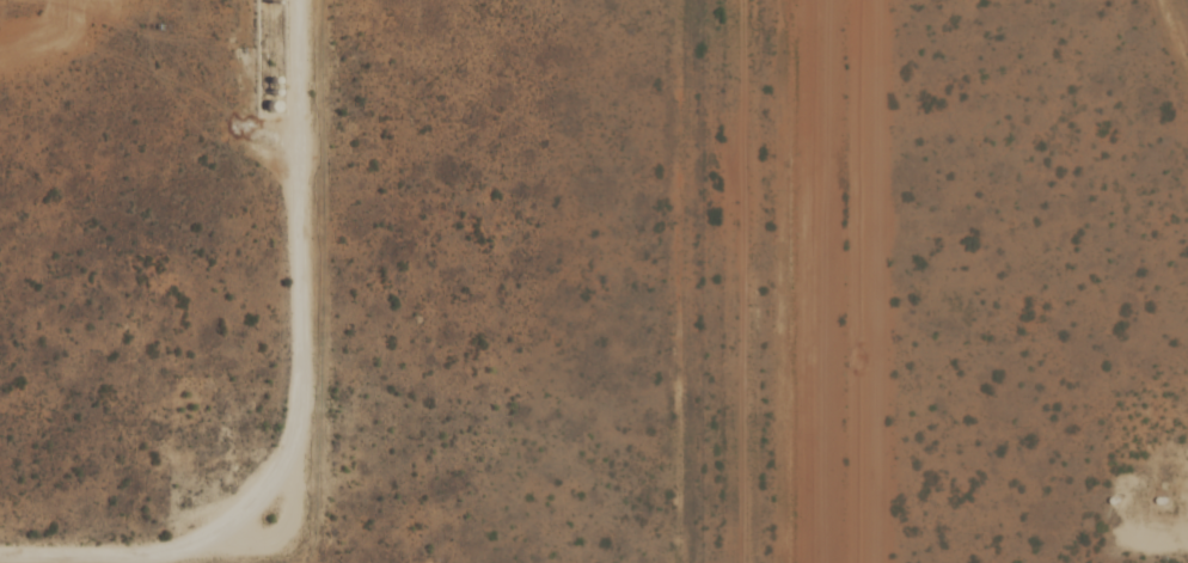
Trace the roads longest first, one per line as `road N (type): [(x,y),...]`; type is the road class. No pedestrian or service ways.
road 1 (residential): [(293,0),(306,519),(0,539)]

